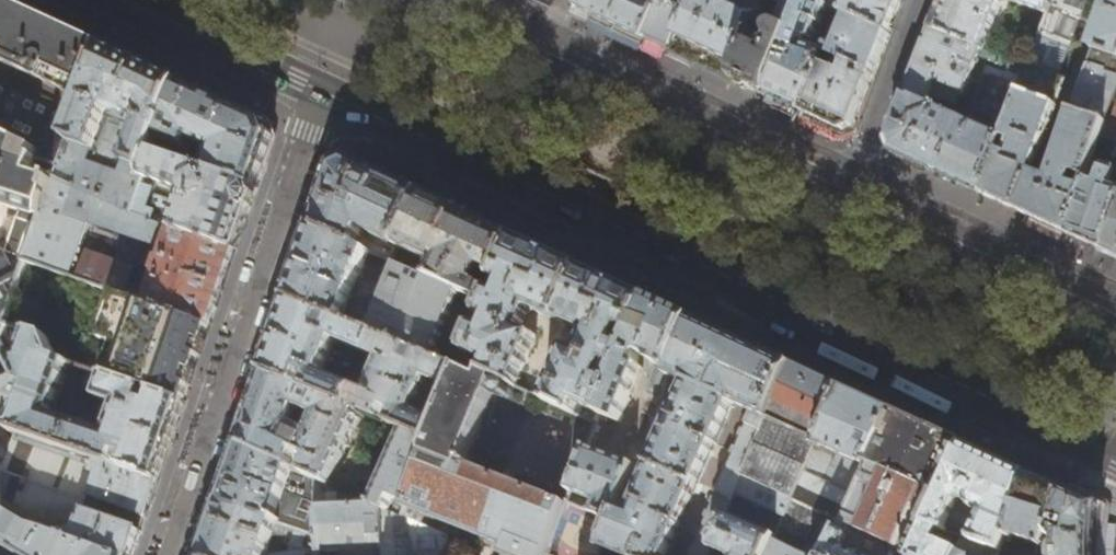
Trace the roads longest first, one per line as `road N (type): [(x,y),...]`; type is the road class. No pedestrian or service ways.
road 1 (primary): [(313,110),(1115,475)]
road 2 (residential): [(167,554),(313,110)]
road 3 (primary): [(851,182),(465,0)]
road 4 (primary): [(1115,299),(851,182)]
road 5 (primary): [(75,0),(313,110)]
road 6 (residential): [(920,0),(851,182)]

